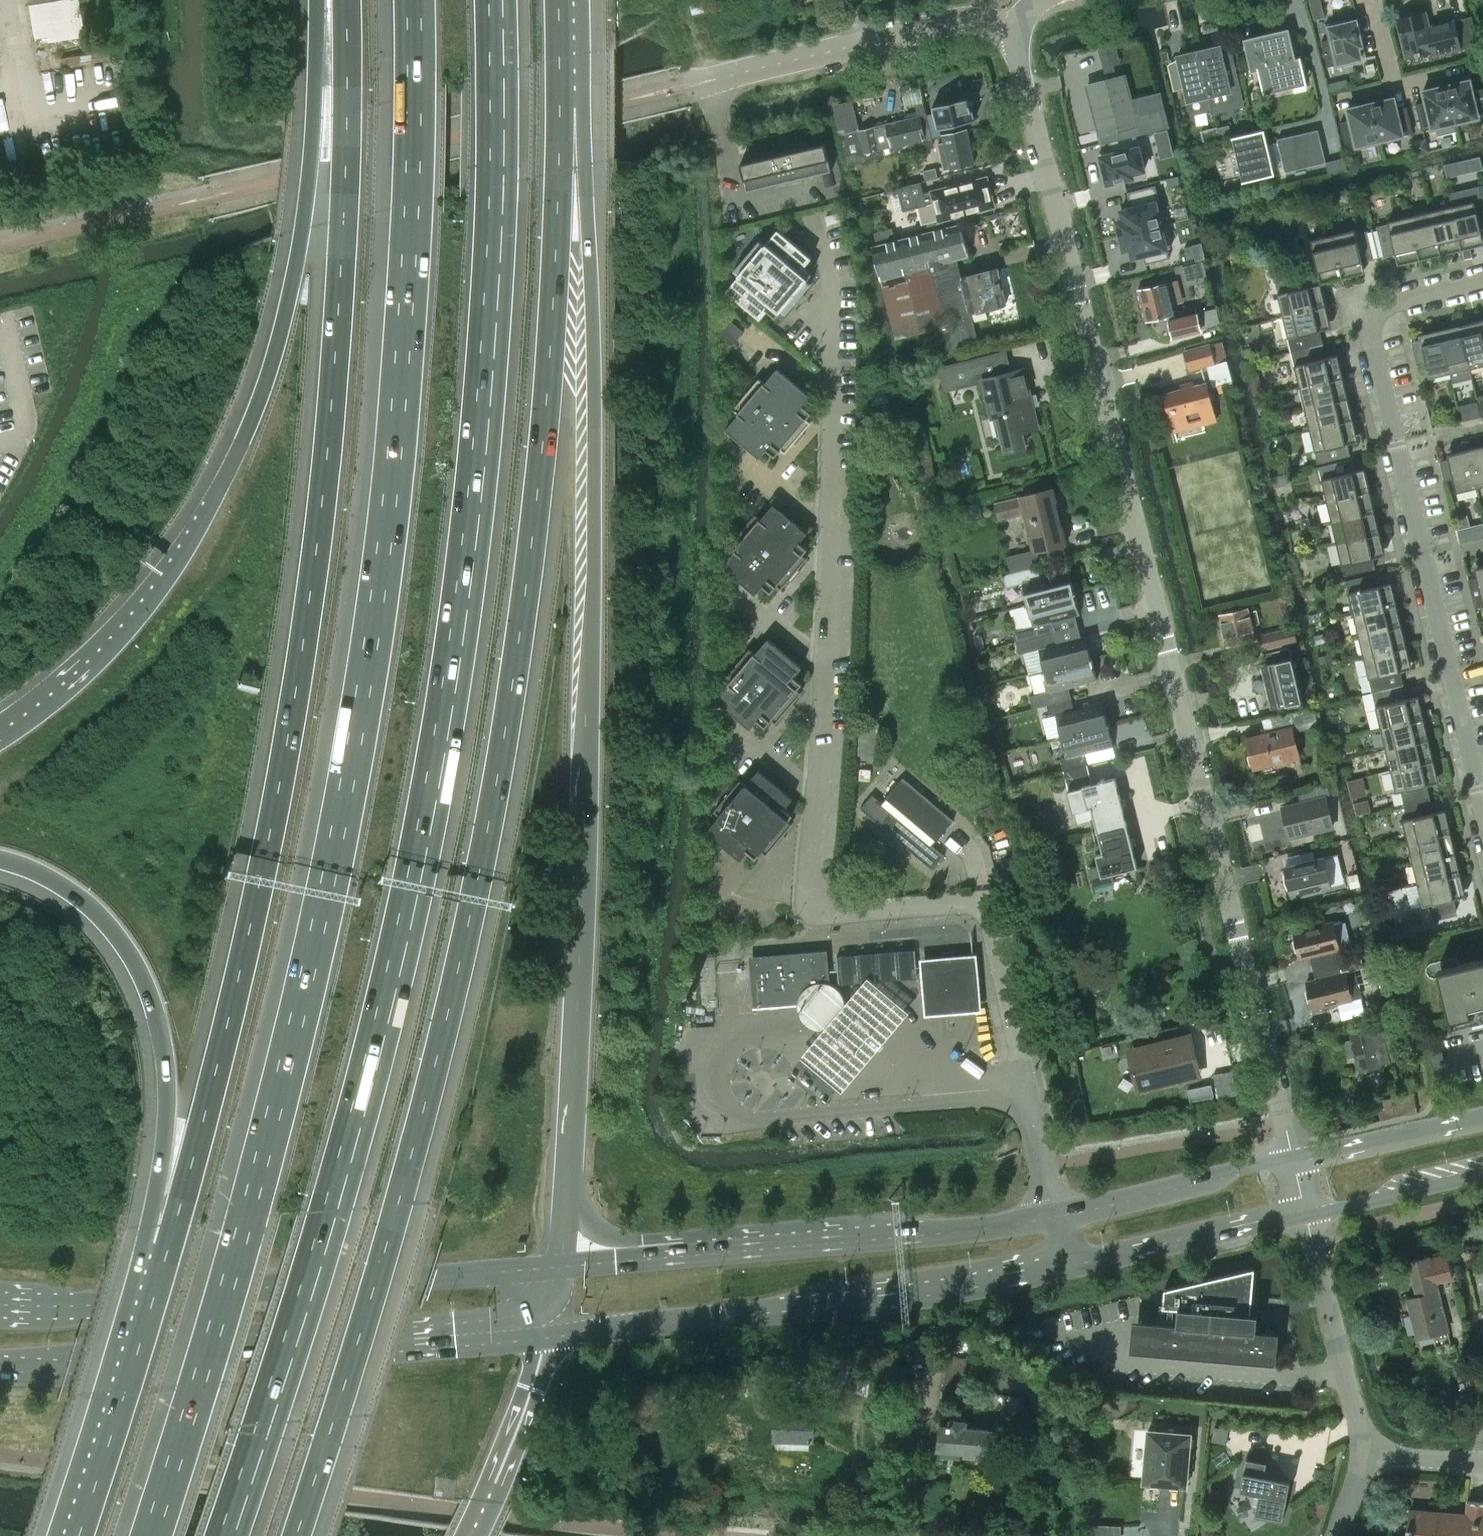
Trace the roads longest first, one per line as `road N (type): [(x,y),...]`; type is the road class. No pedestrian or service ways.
road 1 (motorway): [(228,1535),(337,1212),(426,834),(474,520),(493,230),(495,0)]
road 2 (motorway): [(413,0),(401,359),(340,816),(245,1220),(151,1535)]
road 3 (motorway): [(295,1535),(397,1206),(482,857),(533,527),(561,96)]
road 4 (motorway): [(344,0),(334,354),(289,761),(238,1008),(140,1326)]
road 5 (motorway): [(557,1265),(580,941),(593,395),(589,238),(561,96)]
road 6 (unclassified): [(1292,1156),(1018,31)]
road 7 (motorway): [(321,0),(307,205),(278,338),(241,443),(188,543),(137,617),(62,694),(0,738)]
road 8 (residential): [(833,914),(811,900),(809,867),(827,625),(836,292),(821,234)]
road 9 (residential): [(1482,802),(1370,332),(1388,303),(1482,281)]
road 10 (secondary): [(557,1265),(265,1295),(0,1304)]
road 11 (secondary): [(0,1369),(250,1364),(550,1336)]
road 12 (motorway): [(0,863),(55,886),(104,928),(154,1020),(164,1096),(140,1326)]
road 13 (secondary): [(550,1336),(900,1298),(1069,1265)]
road 14 (secondary): [(1057,1216),(557,1265)]
road 15 (unclassified): [(1057,1216),(989,912),(966,903),(833,914)]
road 16 (unclassified): [(710,78),(964,19),(1018,31)]
road 17 (unclassified): [(1371,1455),(1304,1216)]
road 18 (secondary): [(1292,1156),(1057,1216)]
road 19 (secondary): [(1069,1265),(1304,1216)]
road 20 (motorway): [(140,1326),(69,1535)]
road 21 (motorway): [(474,1535),(526,1419),(550,1336)]
road 22 (secondary): [(1482,1117),(1292,1156)]
road 23 (secondary): [(1304,1216),(1482,1176)]

